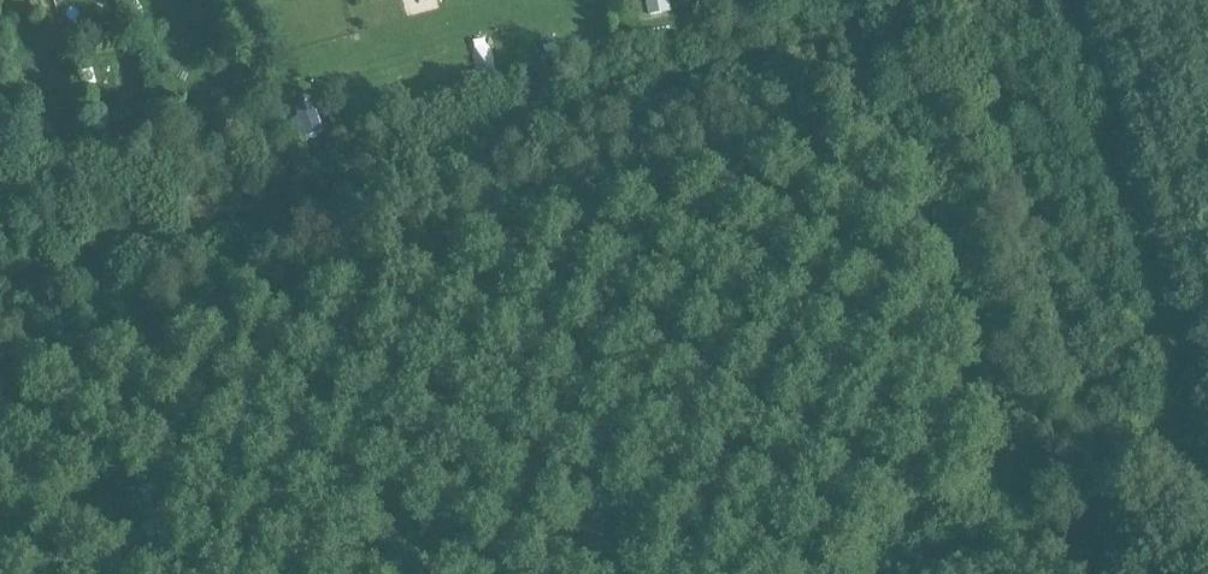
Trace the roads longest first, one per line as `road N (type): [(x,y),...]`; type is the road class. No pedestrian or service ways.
road 1 (track): [(1109,573),(1091,539),(1032,531),(885,573)]
road 2 (track): [(1166,0),(1207,144)]

